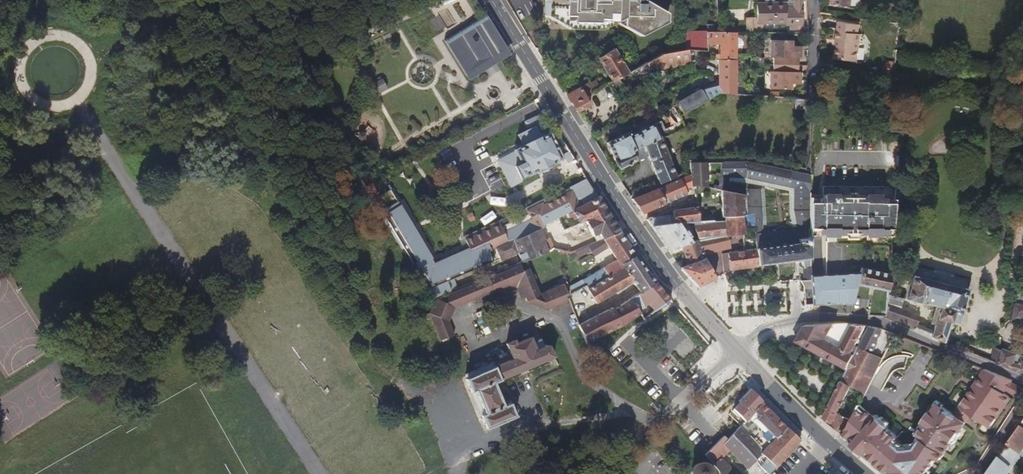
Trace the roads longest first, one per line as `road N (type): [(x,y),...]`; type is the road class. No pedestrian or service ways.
road 1 (secondary): [(494,0),(659,259),(735,350),(828,440)]

